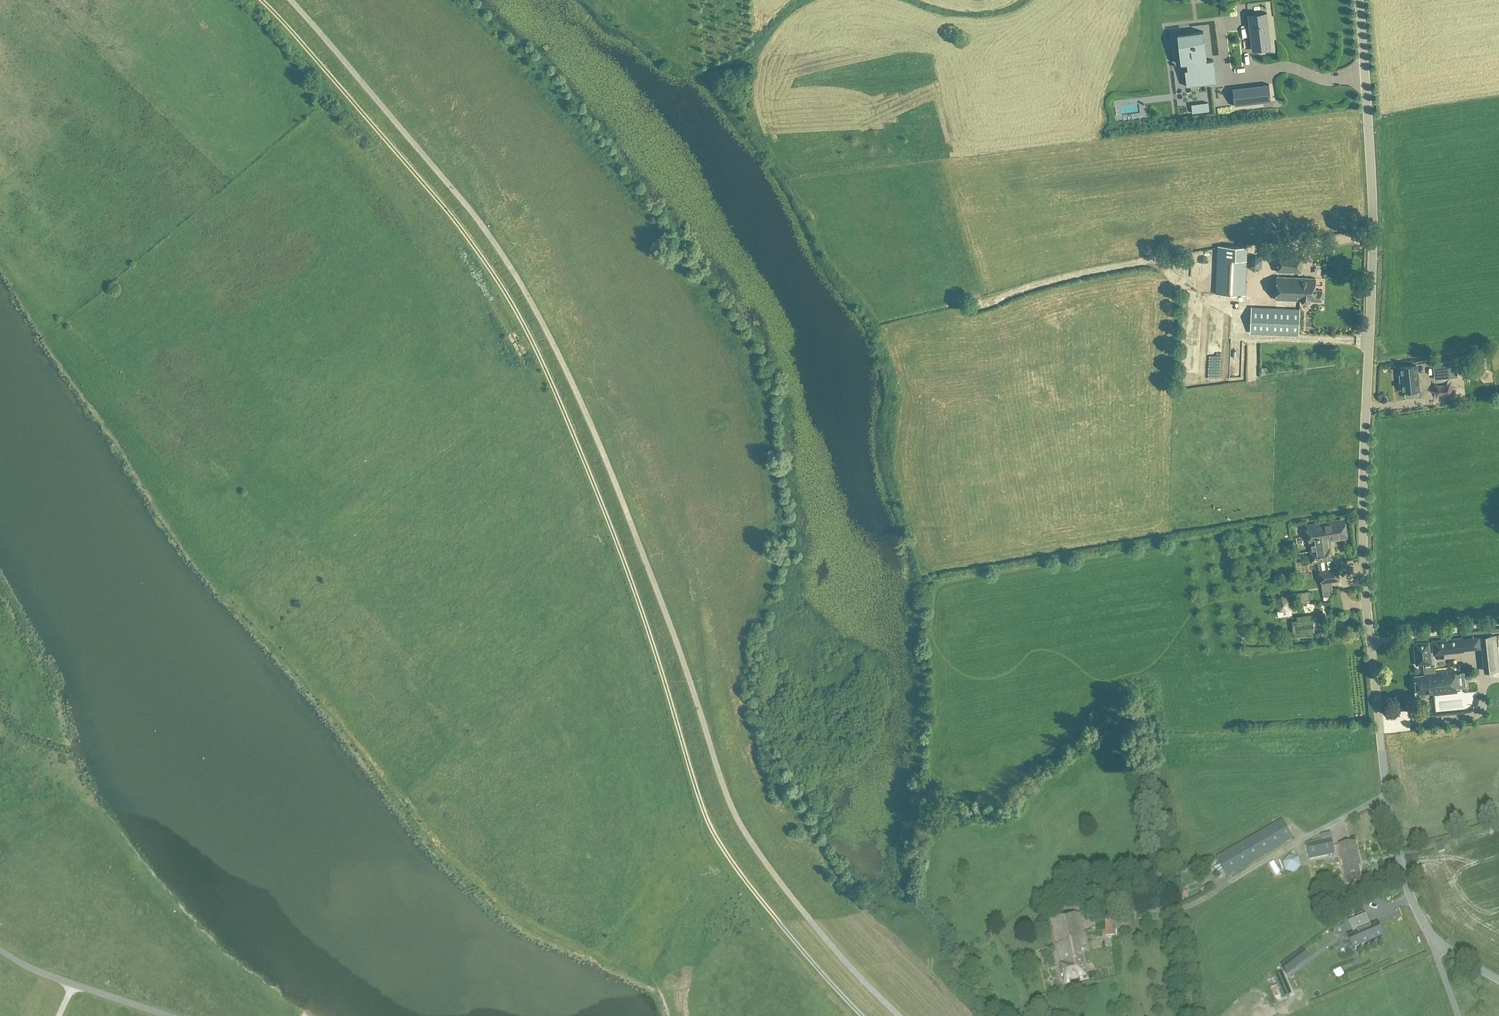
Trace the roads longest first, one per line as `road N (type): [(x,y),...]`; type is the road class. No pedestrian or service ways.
road 1 (unclassified): [(863,1015),(761,901),(710,825),(621,554),(506,293),(463,230),(264,0)]
road 2 (unclassified): [(1431,938),(1394,836),(1366,594),(1373,230),(1360,0)]
road 3 (unclassified): [(170,1015),(0,950)]

